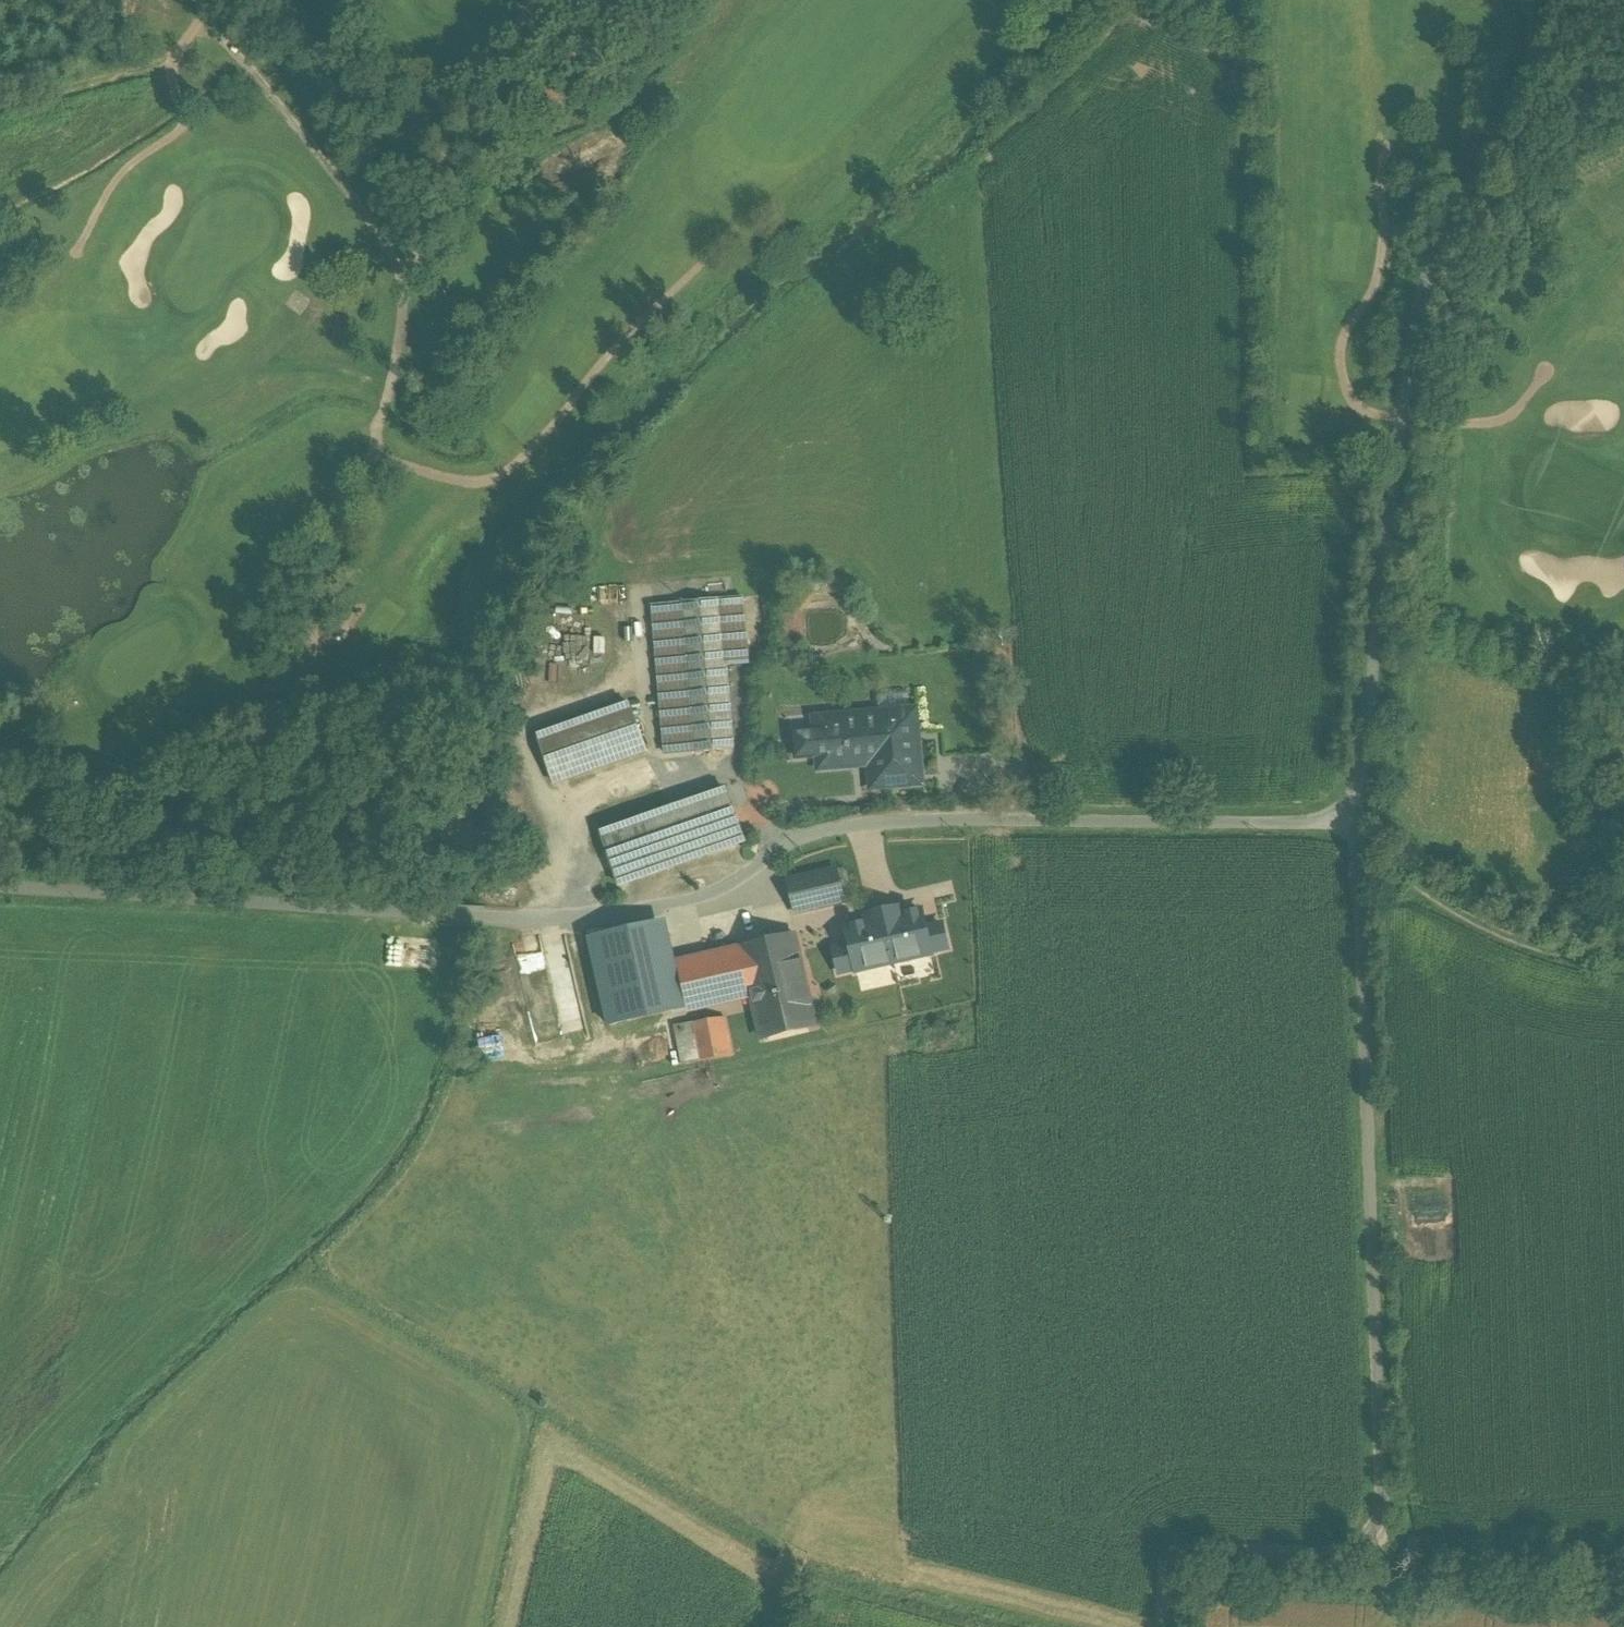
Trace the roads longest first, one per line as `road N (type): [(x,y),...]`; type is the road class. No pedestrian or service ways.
road 1 (unclassified): [(0,889),(550,916),(670,906),(826,831),(914,818),(1357,825)]
road 2 (unclassified): [(1166,1626),(1176,1575),(1192,1559),(1352,1552),(1382,1531),(1357,825)]
road 3 (unclassified): [(1357,825),(1415,303),(1441,233),(1566,0)]

